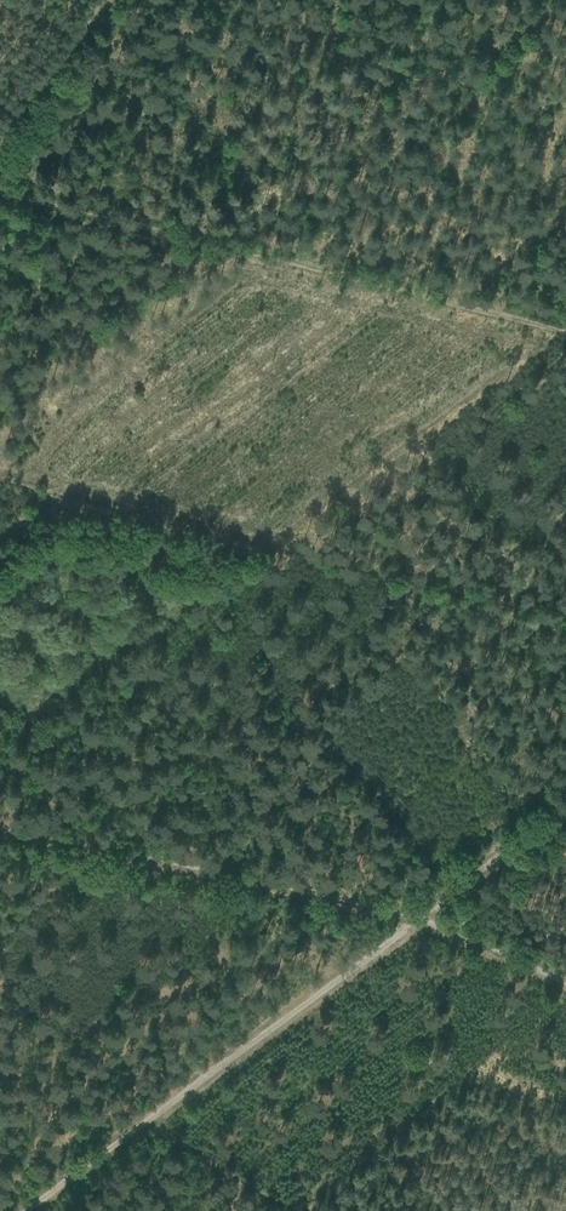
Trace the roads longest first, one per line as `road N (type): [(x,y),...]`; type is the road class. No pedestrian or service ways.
road 1 (track): [(565,333),(0,177)]
road 2 (track): [(426,916),(31,1210)]
road 3 (track): [(0,815),(417,897),(426,916)]
road 4 (track): [(565,811),(426,916)]
road 5 (track): [(426,916),(565,979)]

